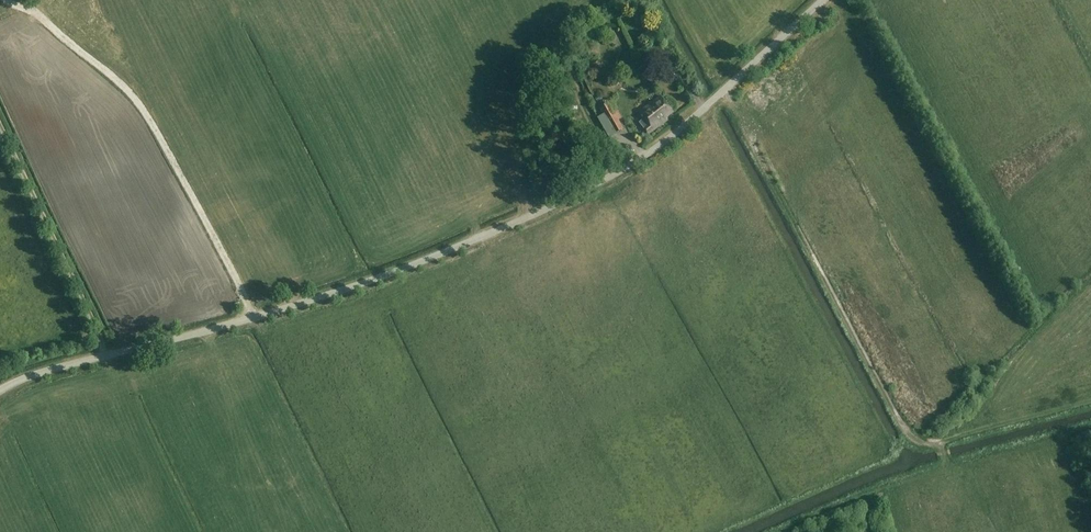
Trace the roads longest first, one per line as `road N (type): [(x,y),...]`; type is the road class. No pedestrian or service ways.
road 1 (unclassified): [(0,390),(292,305),(571,199),(683,126),(824,0)]
road 2 (track): [(942,443),(906,429),(722,91)]
road 3 (track): [(250,317),(148,115),(120,82),(12,0)]
road 4 (track): [(106,356),(0,125)]
road 5 (track): [(1090,401),(942,443)]

